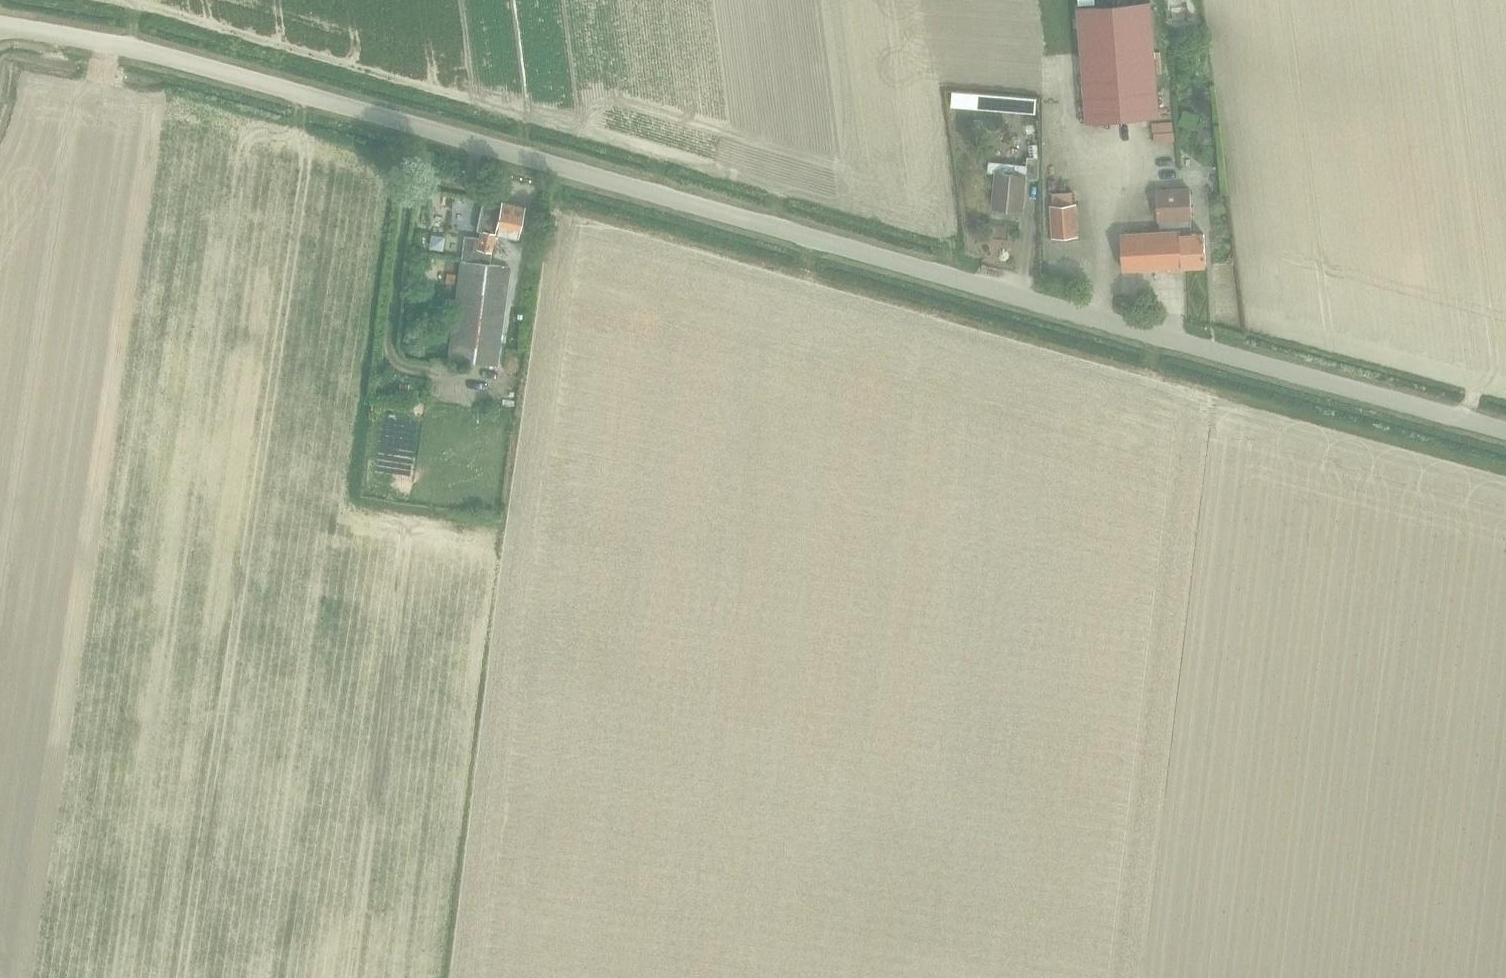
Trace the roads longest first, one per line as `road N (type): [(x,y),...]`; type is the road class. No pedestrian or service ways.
road 1 (unclassified): [(1505,420),(1081,297),(106,46),(0,29)]

